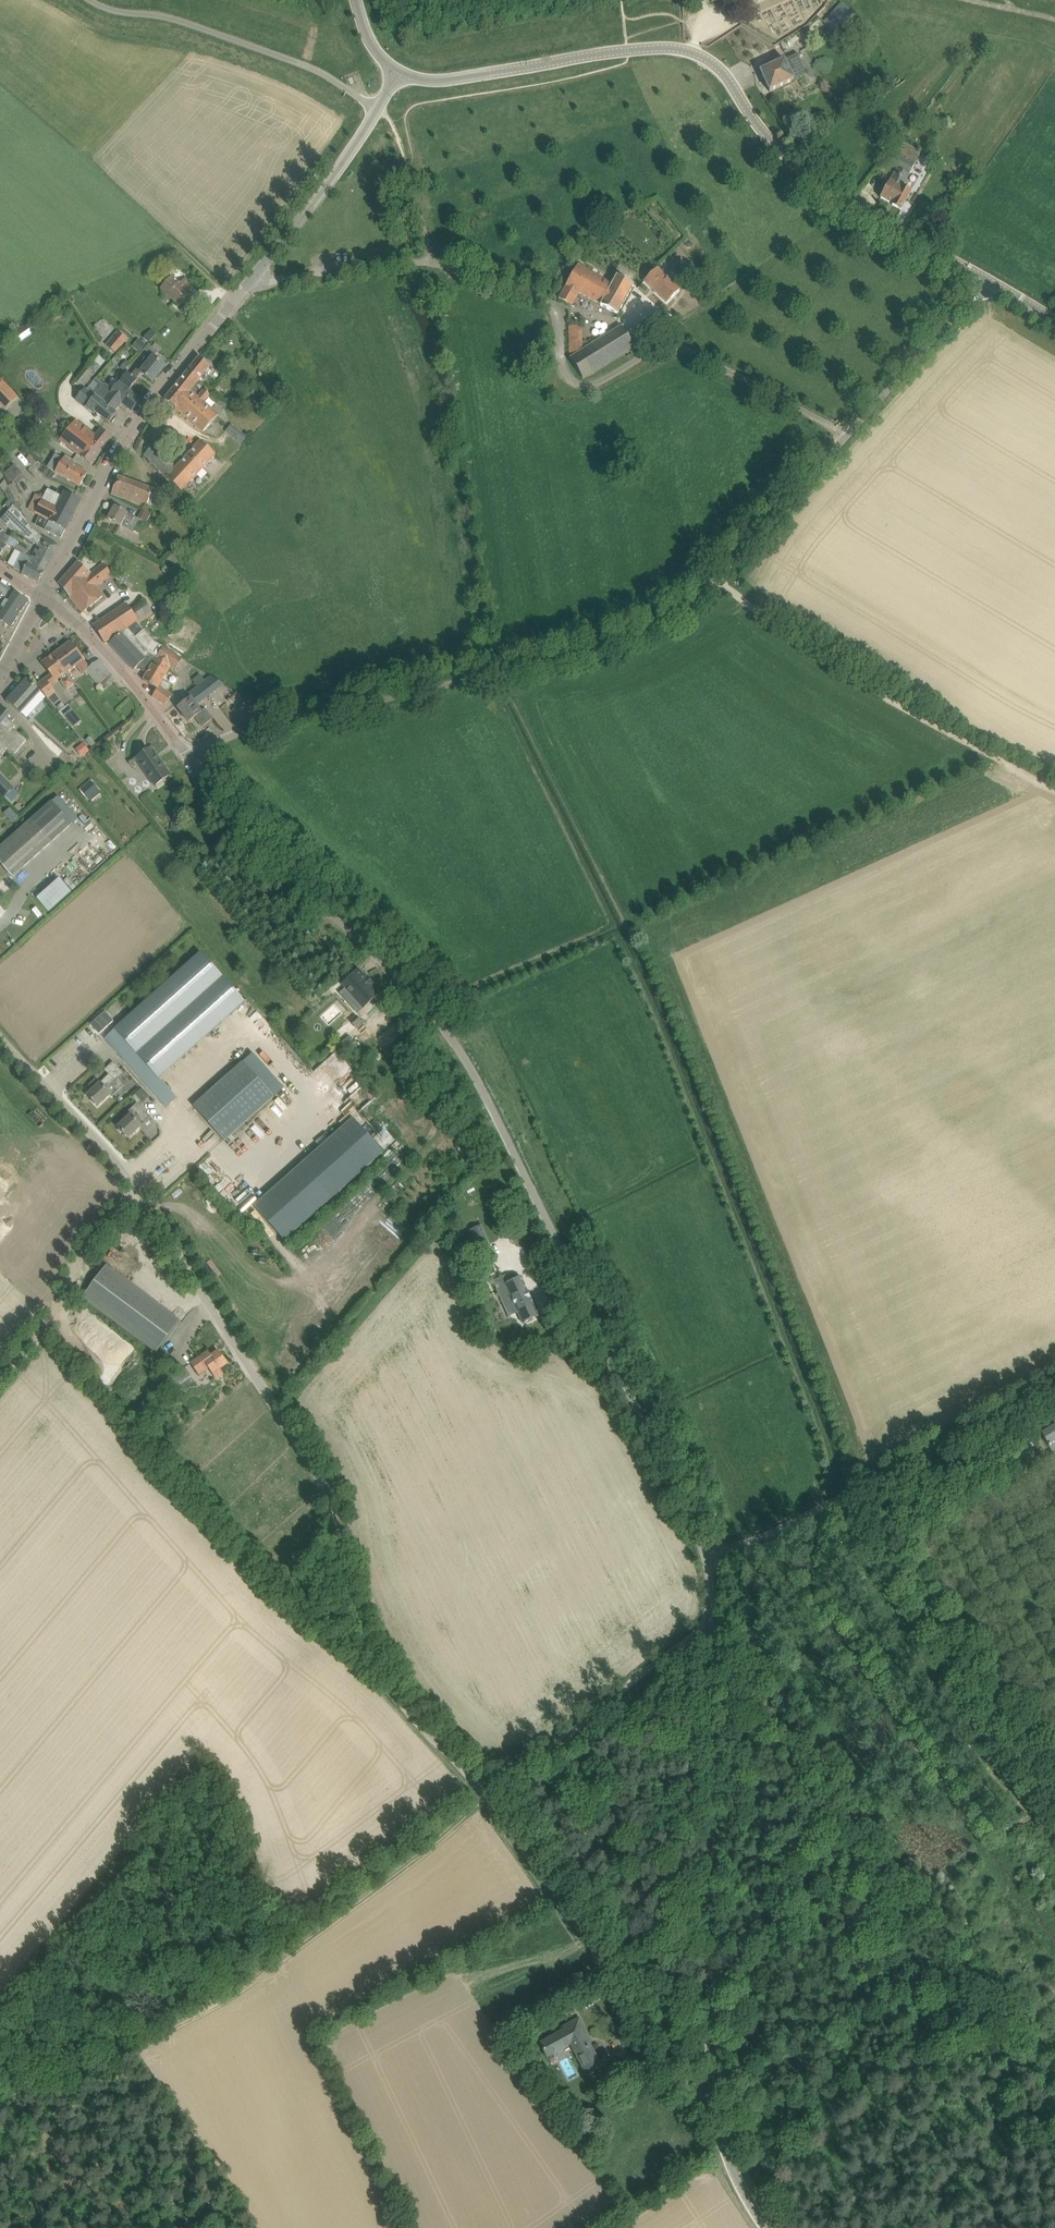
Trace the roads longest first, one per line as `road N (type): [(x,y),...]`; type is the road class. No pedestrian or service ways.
road 1 (unclassified): [(698,2101),(486,1793),(406,1708),(342,1572),(325,1490),(136,1187),(0,1039)]
road 2 (unclassified): [(709,1556),(450,1034),(228,812),(190,760)]
road 3 (track): [(713,1621),(228,1995),(103,2061),(0,2097)]
road 4 (unclassified): [(190,760),(240,731),(576,656),(672,618),(850,434)]
road 5 (tertiary): [(988,280),(832,192),(781,151),(723,71),(699,54),(653,47),(452,78),(400,71)]
road 6 (unclassified): [(698,2101),(708,2086),(711,2030),(709,1556)]
road 7 (unclassified): [(428,260),(558,306),(561,357),(579,384),(681,348),(850,434)]
road 8 (track): [(717,579),(853,678),(1054,787)]
road 9 (unclassified): [(1054,1381),(756,1540),(709,1556)]
road 10 (tertiary): [(44,597),(131,430),(249,283)]
road 11 (unclassified): [(378,111),(301,64),(90,0)]
road 12 (track): [(0,1384),(58,1315),(80,1264),(136,1187)]
road 13 (unclassified): [(190,760),(111,657),(44,597)]
road 14 (tertiary): [(249,283),(378,111)]
road 15 (unclassified): [(850,434),(988,280)]
road 16 (unclassified): [(428,260),(249,283)]
road 17 (unclassified): [(767,2227),(698,2101)]

